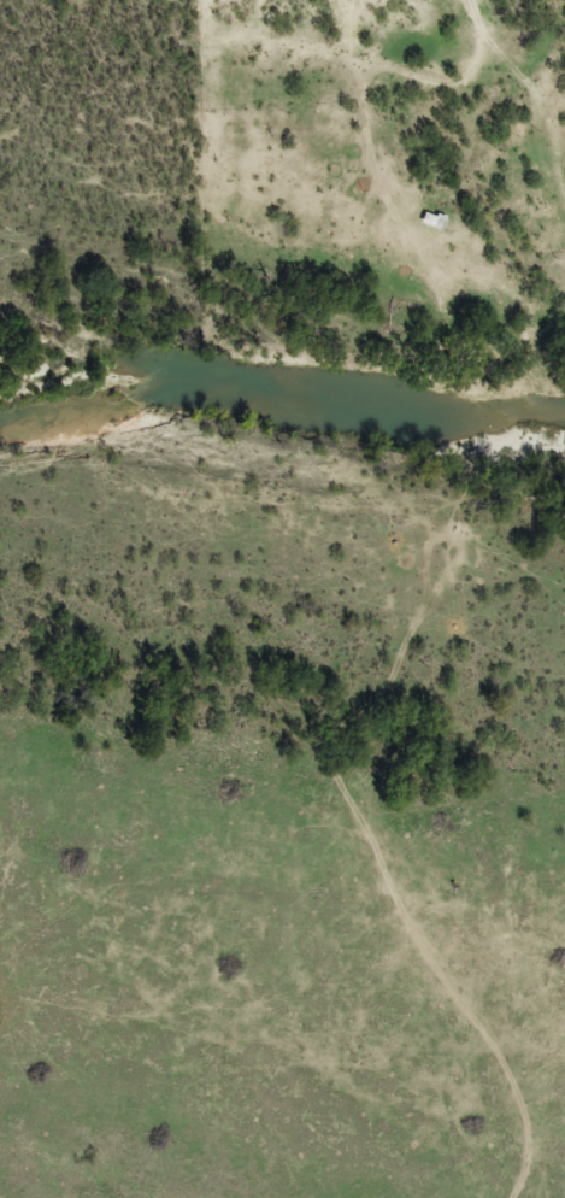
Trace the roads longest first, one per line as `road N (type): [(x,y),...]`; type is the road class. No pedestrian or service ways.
road 1 (residential): [(11,769),(23,793),(429,769),(530,630),(530,553),(352,451),(130,421),(59,463),(29,517),(11,769)]
road 2 (residential): [(0,1158),(23,793)]

